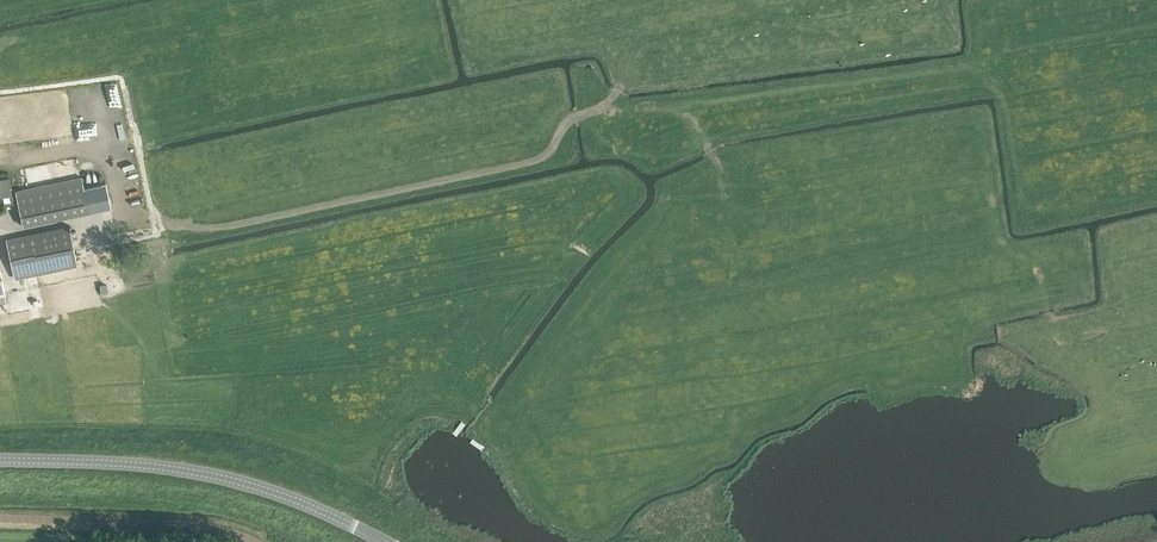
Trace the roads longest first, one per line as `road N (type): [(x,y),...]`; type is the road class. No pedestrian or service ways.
road 1 (track): [(941,0),(945,23),(928,40),(635,78),(603,109),(567,122),(538,159),(227,226),(129,221),(111,174),(85,153),(0,162)]
road 2 (track): [(1156,461),(1091,473),(1060,461),(1062,449),(1100,420),(1098,384),(1055,340),(1044,278),(1003,240),(987,147),(974,127),(951,123),(731,165),(717,160),(682,113),(608,105)]
road 3 (tertiary): [(386,541),(291,498),(217,476),(0,460)]
road 4 (residential): [(258,541),(200,525),(0,518)]

